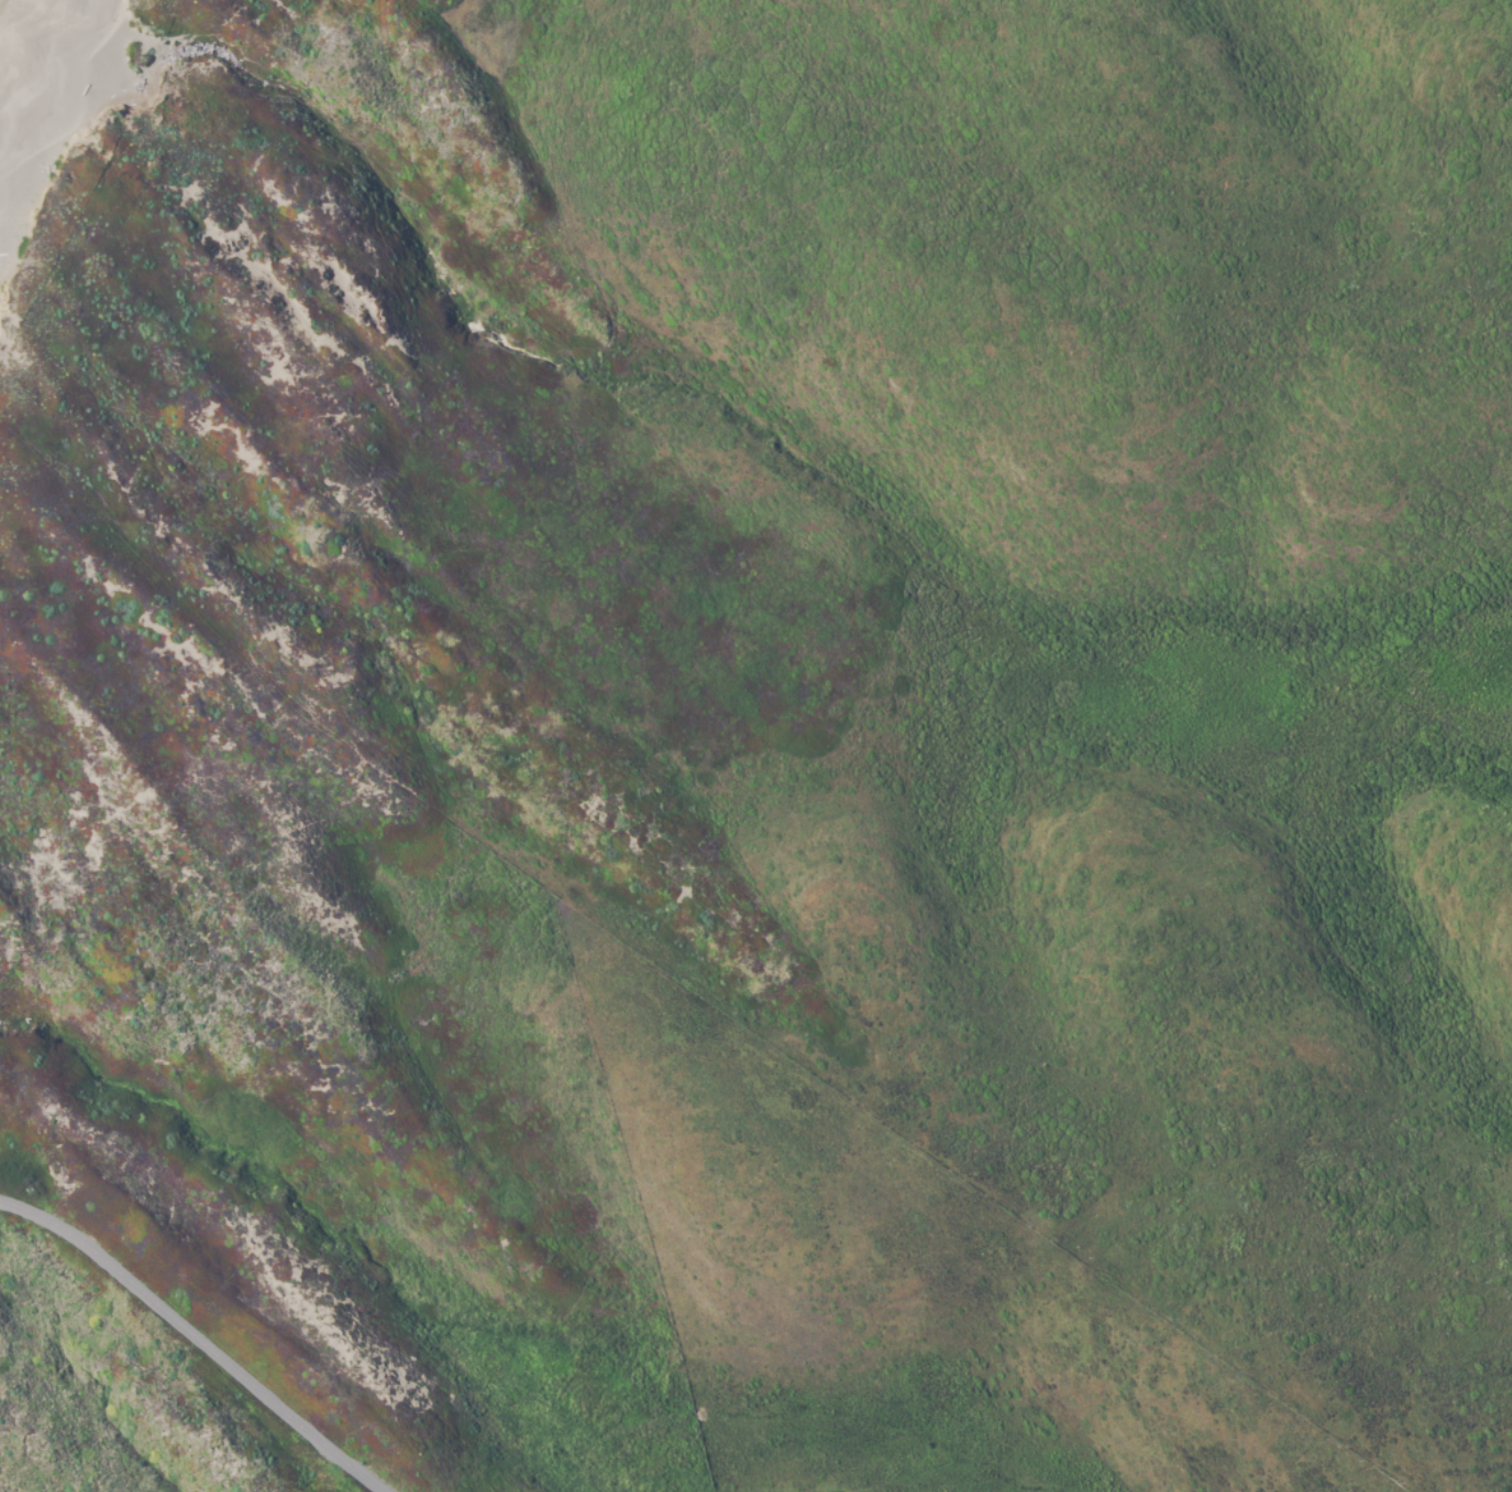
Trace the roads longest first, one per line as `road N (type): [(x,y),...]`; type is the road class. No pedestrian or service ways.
road 1 (residential): [(381,1491),(77,1241),(0,1205)]

